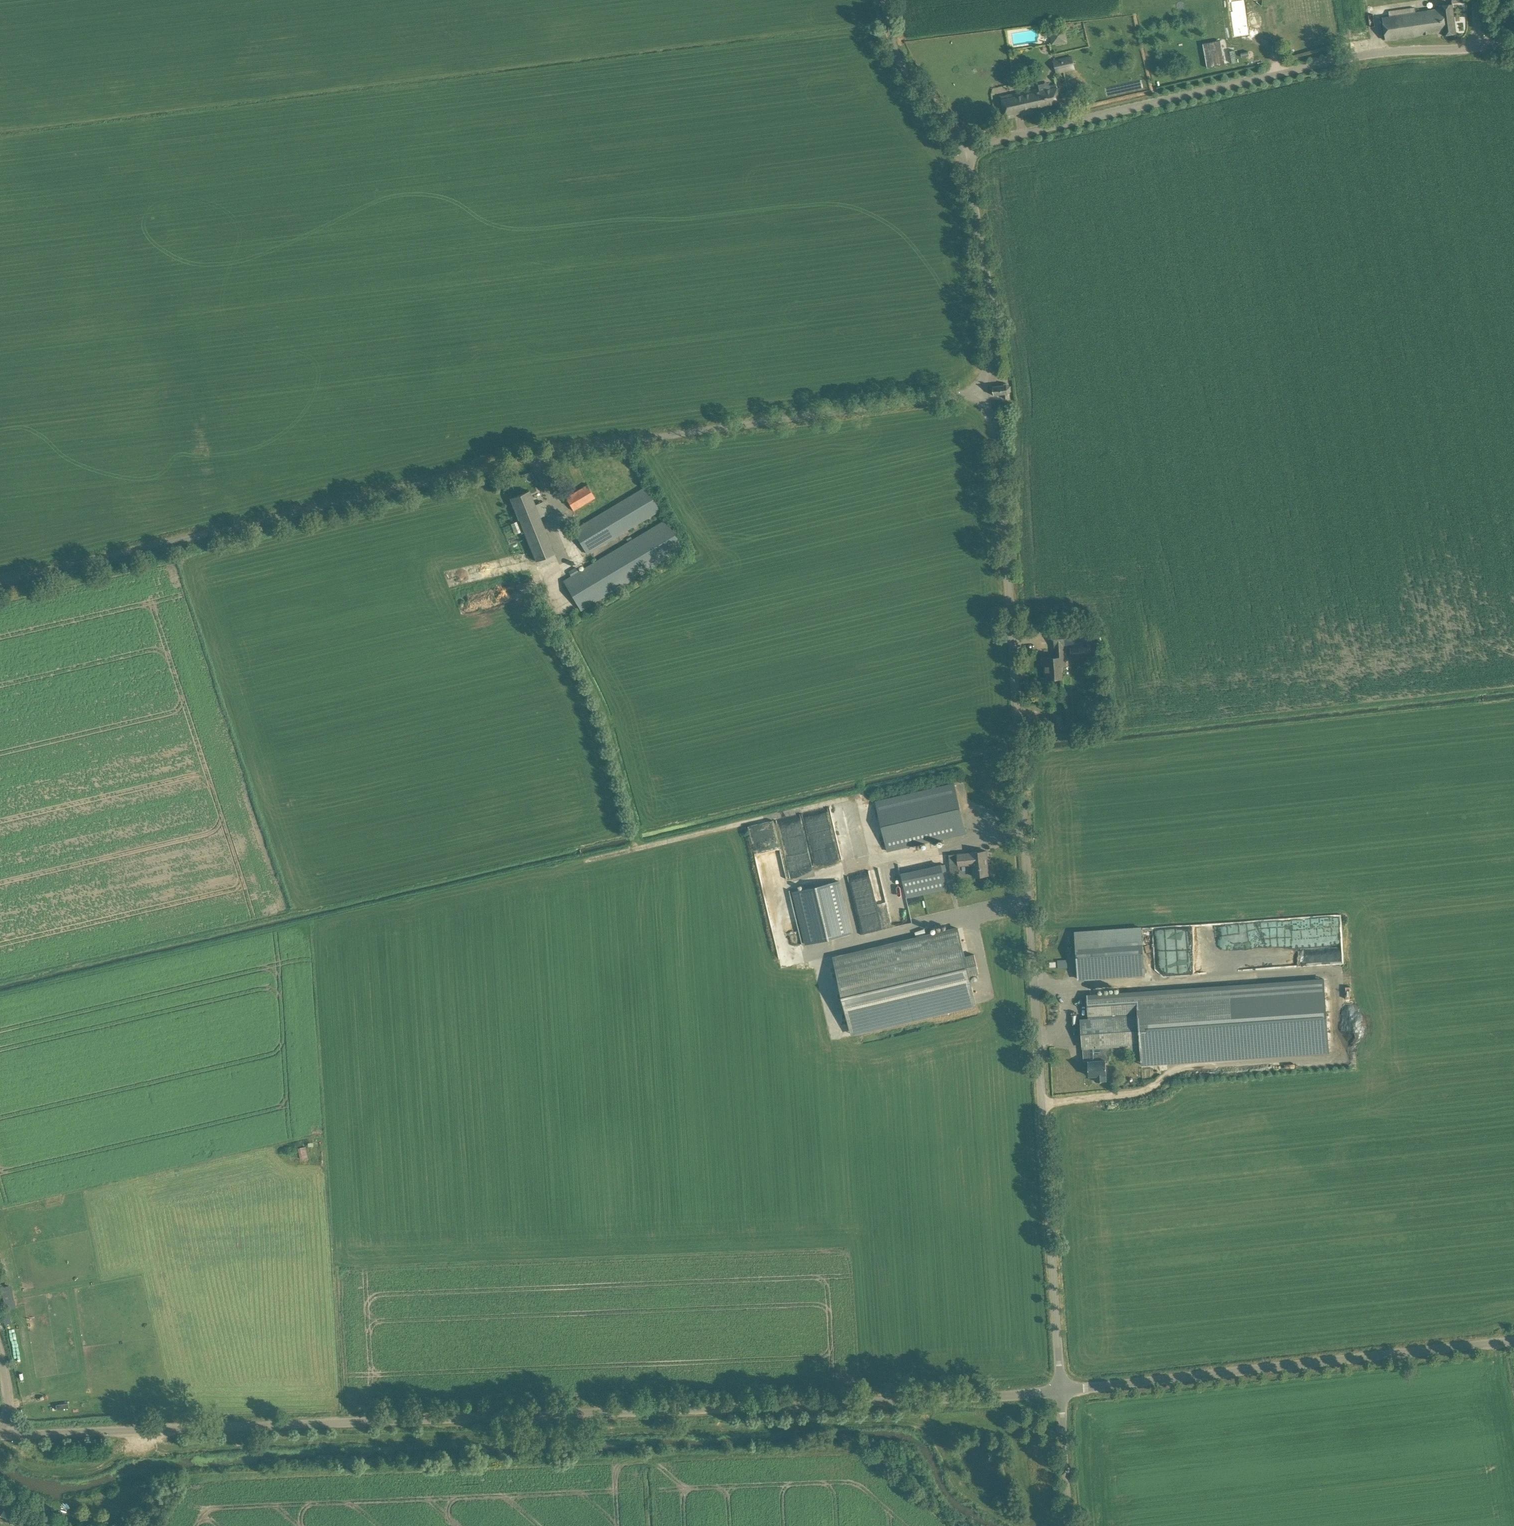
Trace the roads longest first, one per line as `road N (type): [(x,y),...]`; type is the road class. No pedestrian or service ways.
road 1 (unclassified): [(7,1433),(1060,1390)]
road 2 (unclassified): [(1060,1390),(1000,450),(983,389)]
road 3 (unclassified): [(0,588),(545,452),(983,389)]
road 4 (unclassified): [(967,155),(1358,58),(1477,43)]
road 5 (unclassified): [(1060,1390),(1513,1340)]
road 6 (unclassified): [(983,389),(994,327),(967,155)]
road 7 (unclassified): [(967,155),(900,64),(885,0)]
road 8 (unclassified): [(1069,1525),(1060,1390)]

